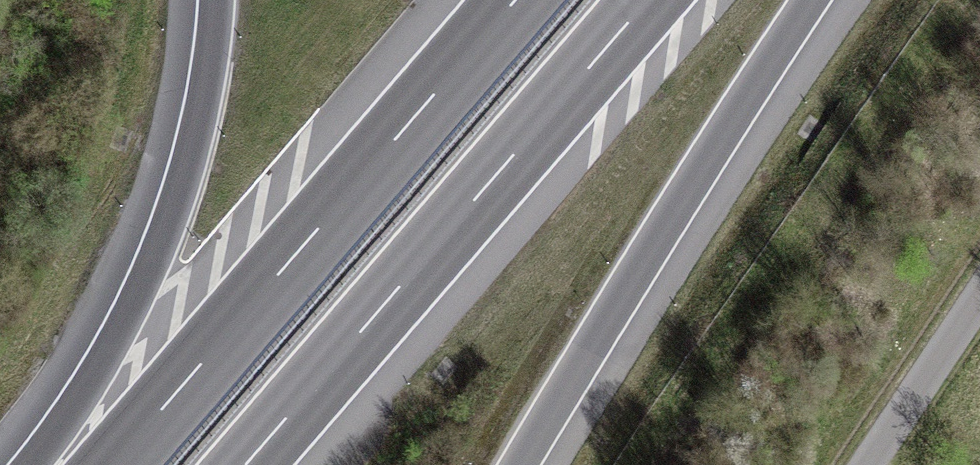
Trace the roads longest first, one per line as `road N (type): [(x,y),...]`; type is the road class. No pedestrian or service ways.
road 1 (motorway): [(249,464),(651,0)]
road 2 (motorway): [(513,0),(112,464)]
road 3 (motorway): [(525,464),(818,0)]
road 4 (motorway): [(208,0),(197,94),(171,198),(116,329),(42,464)]
road 5 (track): [(868,464),(979,295)]

